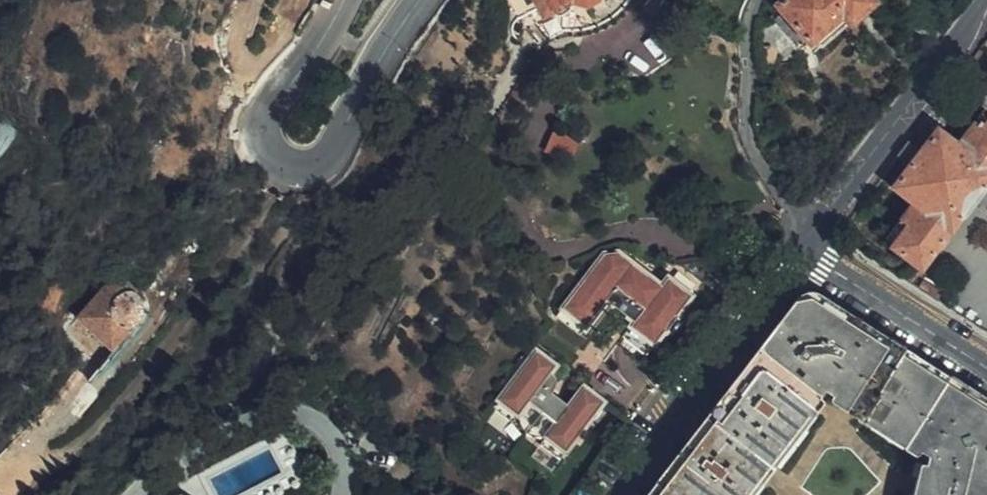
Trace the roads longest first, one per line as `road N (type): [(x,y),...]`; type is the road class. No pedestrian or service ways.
road 1 (tertiary): [(419,0),(334,153),(311,169),(296,168),(271,147),(271,111),(345,0)]
road 2 (tertiary): [(986,5),(801,252)]
road 3 (residential): [(801,252),(615,494)]
road 4 (tertiary): [(986,367),(801,252)]

